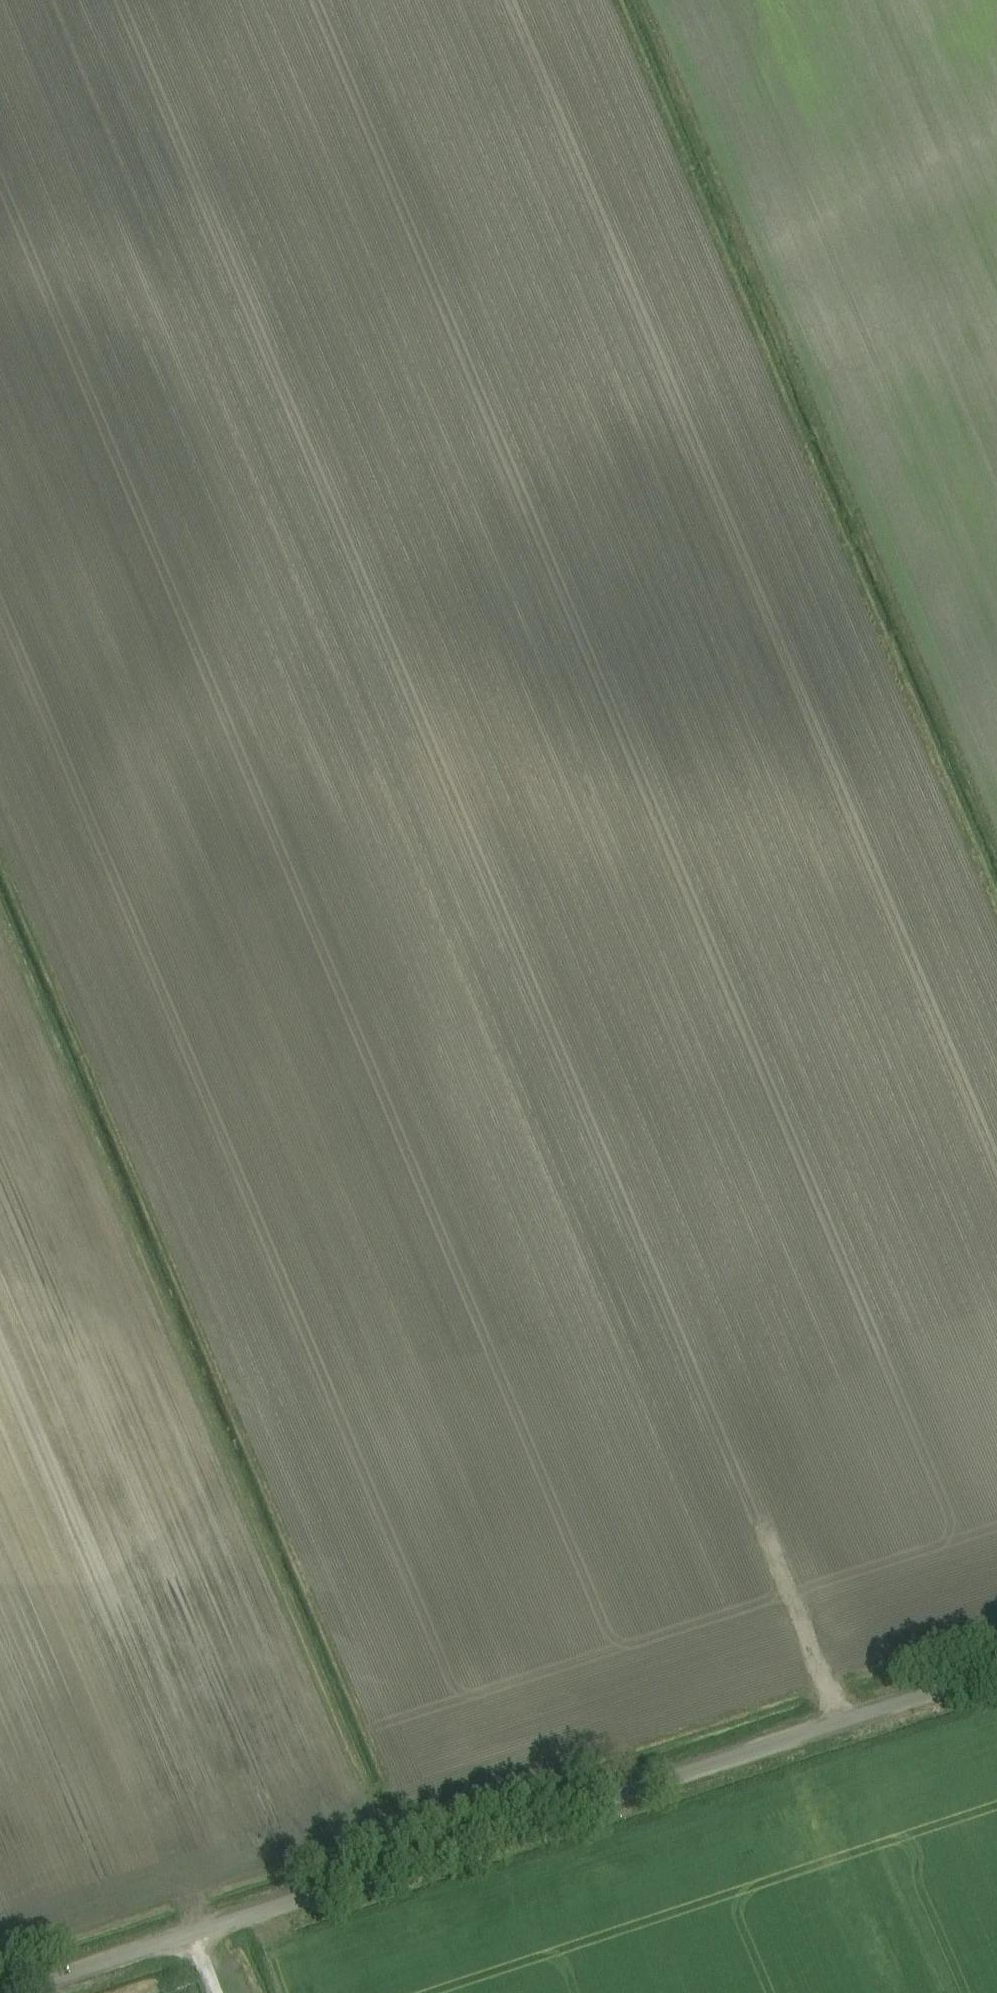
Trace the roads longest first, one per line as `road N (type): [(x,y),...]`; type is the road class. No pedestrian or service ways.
road 1 (unclassified): [(13,1992),(996,1672)]

